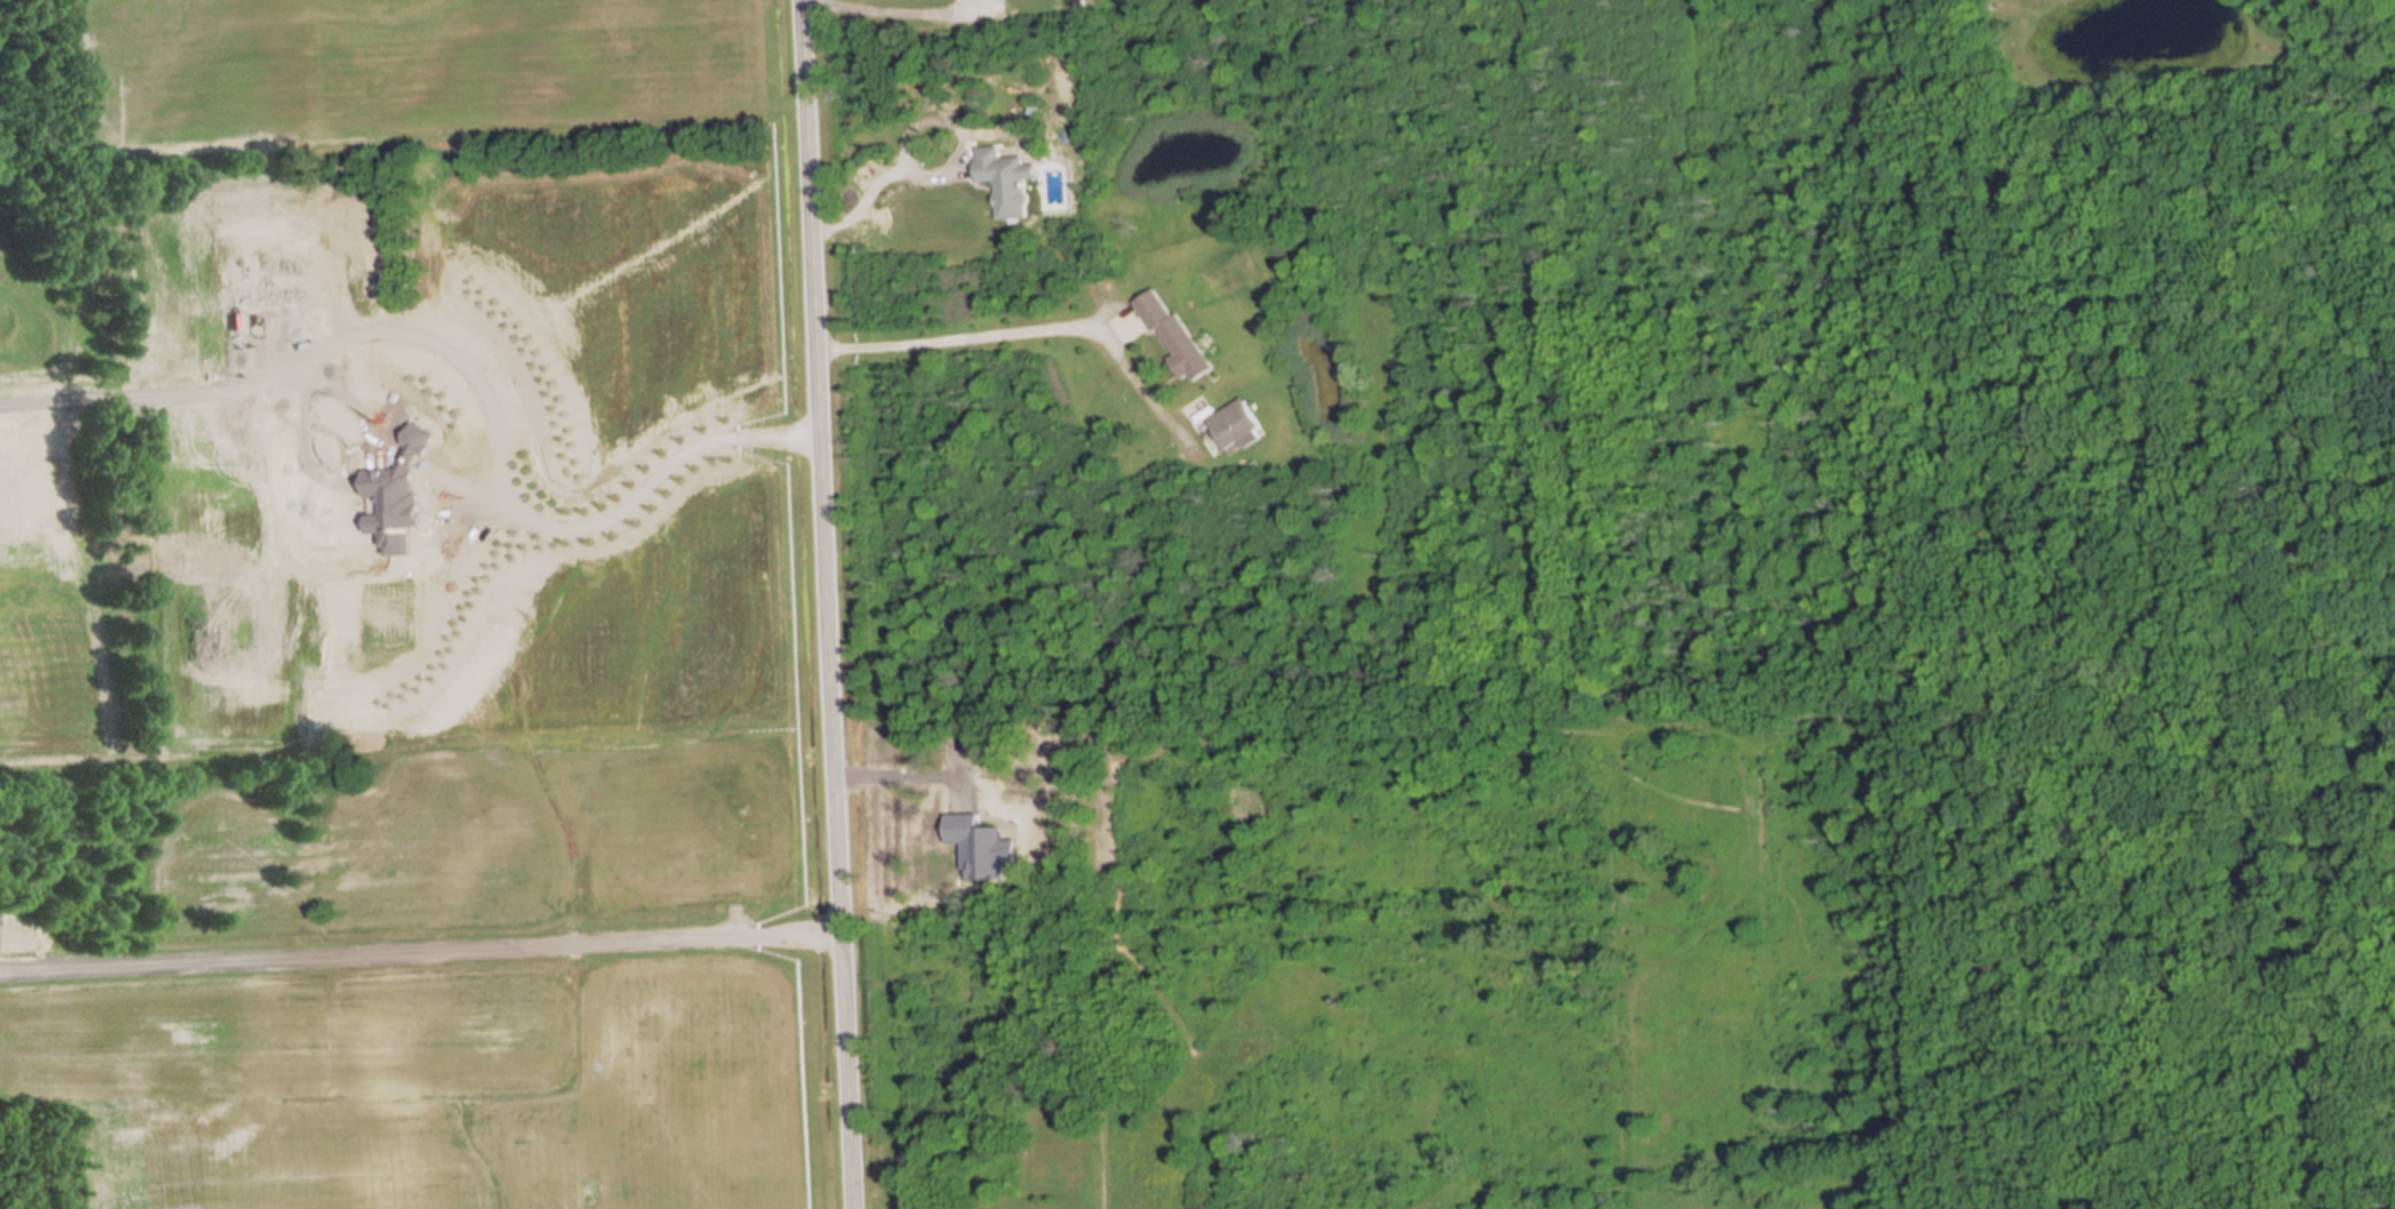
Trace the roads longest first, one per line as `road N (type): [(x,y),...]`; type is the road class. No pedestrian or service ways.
road 1 (tertiary): [(797,0),(846,1208)]

